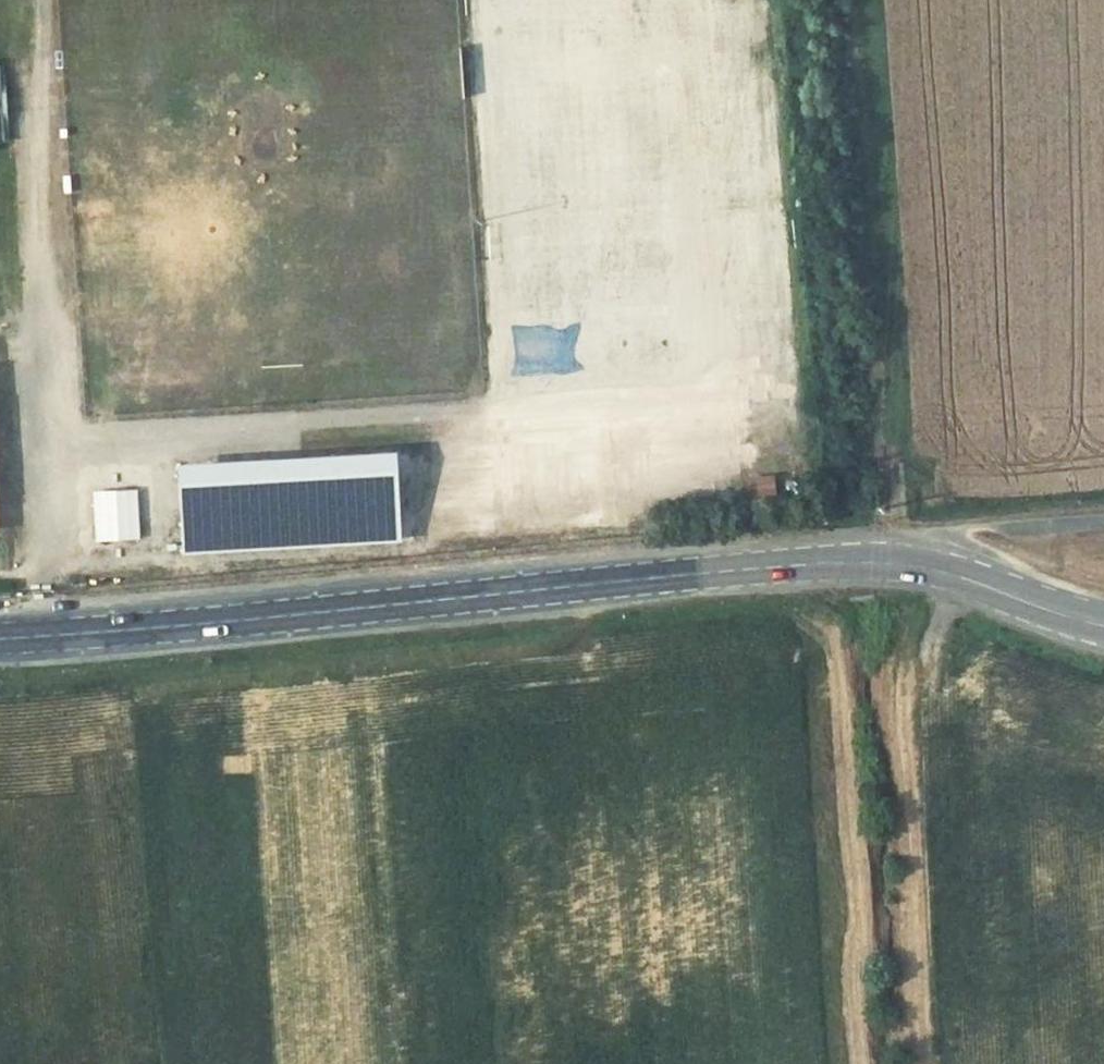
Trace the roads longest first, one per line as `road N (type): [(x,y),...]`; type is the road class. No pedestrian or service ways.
road 1 (tertiary): [(904,563),(818,563),(0,636)]
road 2 (tertiary): [(904,563),(1103,627)]

